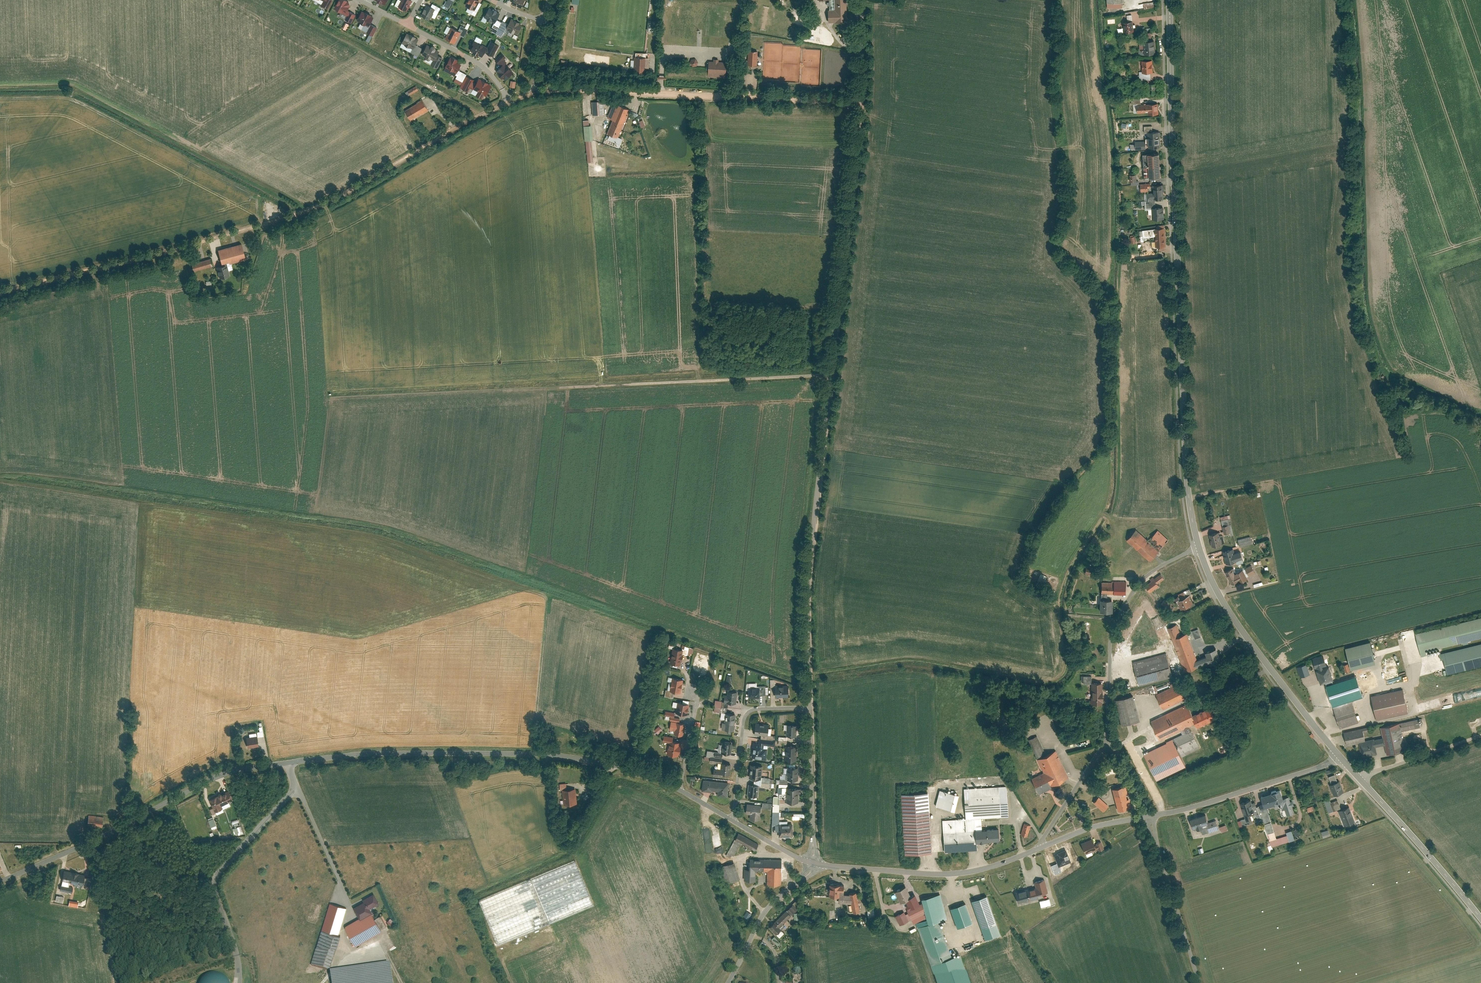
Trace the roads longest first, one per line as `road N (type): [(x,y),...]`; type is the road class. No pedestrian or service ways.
road 1 (unclassified): [(0,294),(269,226),(510,101)]
road 2 (unclassified): [(858,125),(807,596),(809,671)]
road 3 (secondary): [(1171,0),(1187,455),(1199,547)]
road 4 (tertiary): [(287,763),(367,755),(567,756),(680,791)]
road 5 (residential): [(534,92),(861,100)]
road 6 (tertiary): [(0,882),(226,774),(287,763)]
road 7 (secondary): [(1199,547),(1235,620),(1342,761)]
road 8 (track): [(269,0),(479,115)]
road 9 (track): [(602,386),(832,375)]
road 10 (residential): [(1108,736),(1118,616),(1158,565),(1199,547)]
road 11 (tertiary): [(1040,848),(939,874),(814,864)]
road 12 (tertiary): [(1342,761),(1147,817)]
road 13 (secondary): [(1360,779),(1480,919)]
road 14 (residential): [(811,707),(743,713),(733,821)]
road 15 (unclassified): [(1147,817),(1197,982)]
road 16 (residential): [(811,707),(814,864)]
road 17 (unclassified): [(346,902),(287,763)]
road 18 (residential): [(814,864),(771,906),(730,982)]
road 19 (residential): [(1108,736),(1040,848)]
road 20 (residential): [(407,25),(487,70),(510,101)]
road 21 (unclassified): [(1360,779),(1480,736)]

